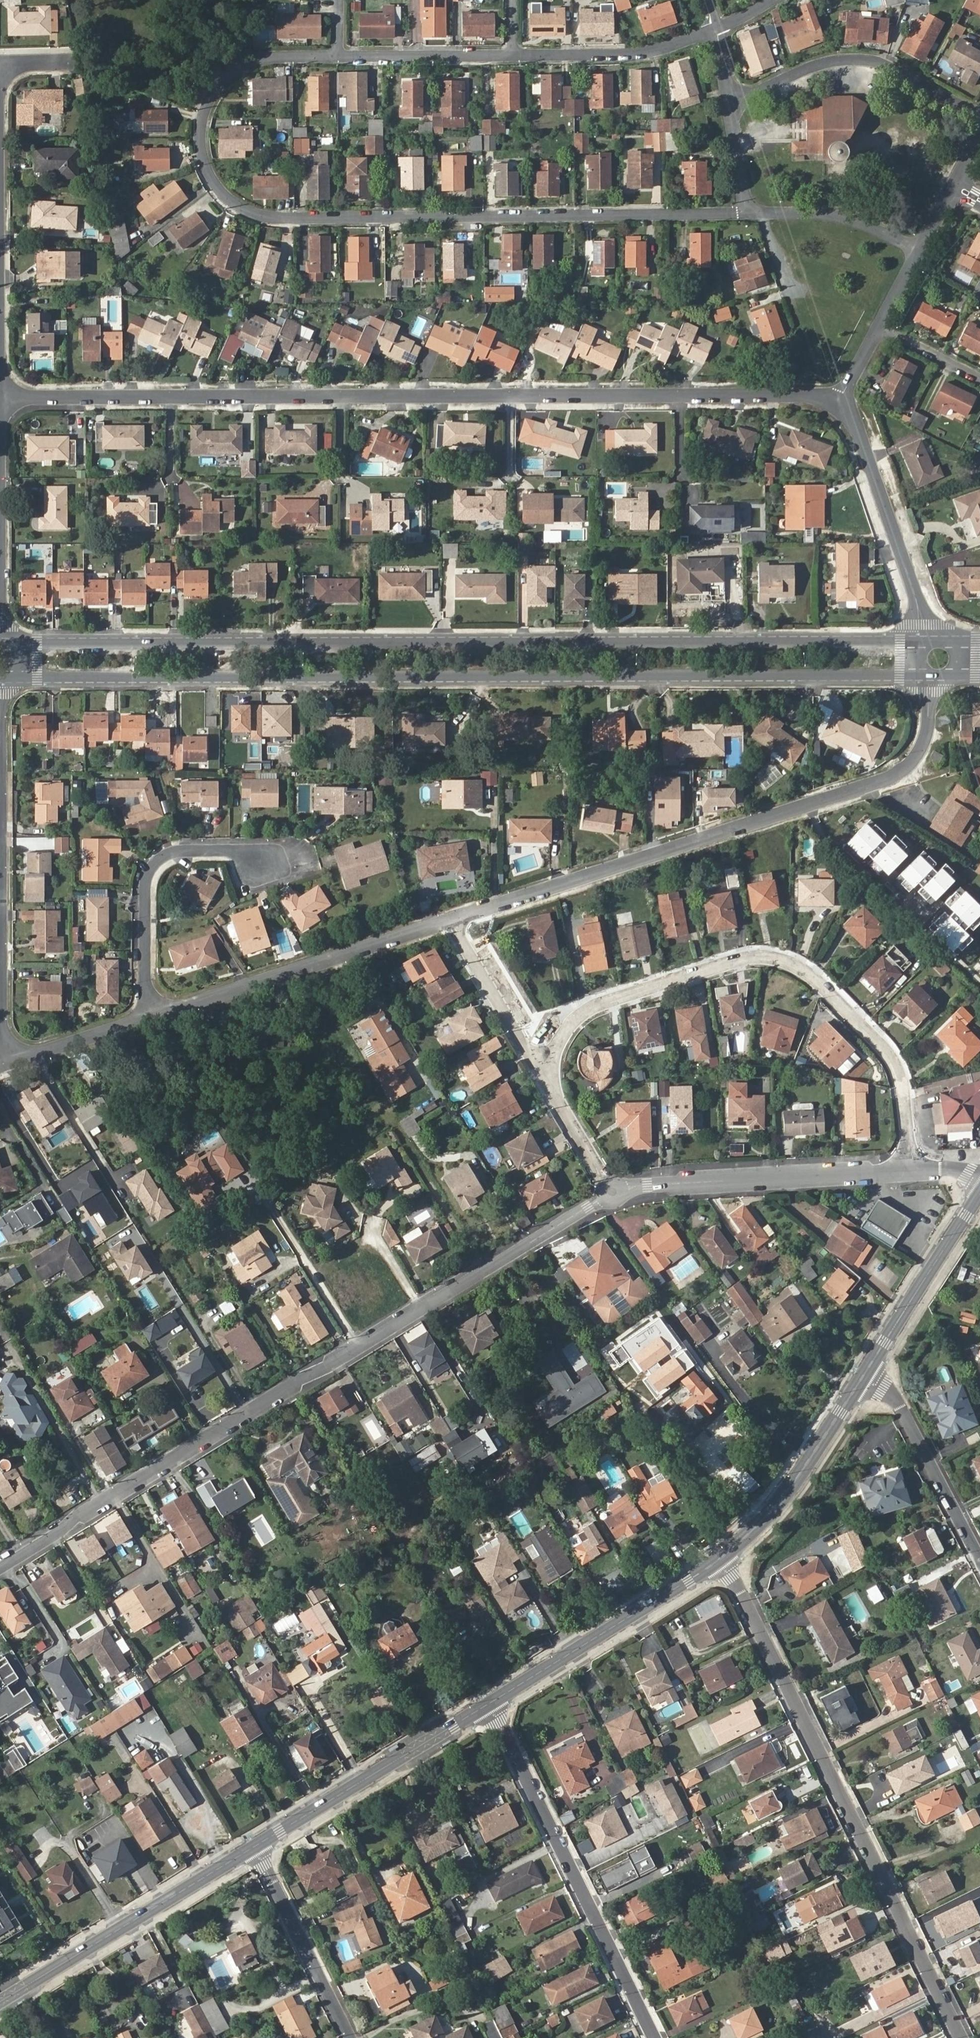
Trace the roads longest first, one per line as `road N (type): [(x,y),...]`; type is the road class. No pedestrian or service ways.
road 1 (tertiary): [(1,677),(932,676)]
road 2 (tertiary): [(926,641),(0,644)]
road 3 (residential): [(0,397),(728,395),(839,402)]
road 4 (residential): [(339,56),(253,62),(210,103),(202,150),(222,191),(239,206),(281,218),(749,212)]
road 5 (residential): [(0,1569),(613,1192)]
road 6 (residential): [(932,676),(930,736),(893,778),(452,921)]
road 7 (residential): [(912,1169),(897,1068),(818,982),(772,956),(593,1006),(562,1035),(548,1082)]
road 8 (residential): [(721,1559),(961,2037)]
road 9 (residential): [(9,1063),(2,1044),(1,677)]
road 10 (residential): [(488,1706),(654,2037)]
road 11 (residential): [(452,921),(152,1014)]
road 12 (residential): [(613,1192),(912,1169)]
road 13 (primary): [(488,1706),(721,1559)]
road 14 (primary): [(254,1847),(488,1706)]
road 15 (residential): [(727,99),(825,63),(865,59),(979,112)]
road 16 (residential): [(152,1014),(145,884),(155,864),(167,854),(209,849),(235,850),(263,866)]
road 17 (residential): [(839,402),(860,430),(926,641)]
road 18 (primary): [(721,1559),(801,1472),(873,1365)]
road 19 (residential): [(979,1558),(873,1365)]
road 20 (residential): [(254,1847),(348,2037)]
road 21 (residential): [(716,29),(634,53),(514,55)]
road 22 (primary): [(873,1365),(979,1197)]
road 23 (residential): [(548,1082),(452,921)]
road 24 (residential): [(514,55),(339,56)]
road 25 (residential): [(762,212),(837,215),(921,249)]
road 26 (primary): [(121,1928),(254,1847)]
road 27 (residential): [(152,1014),(9,1063)]
road 28 (residential): [(1,545),(0,397)]
road 29 (primary): [(0,2001),(121,1928)]
road 30 (residential): [(613,1192),(548,1082)]

